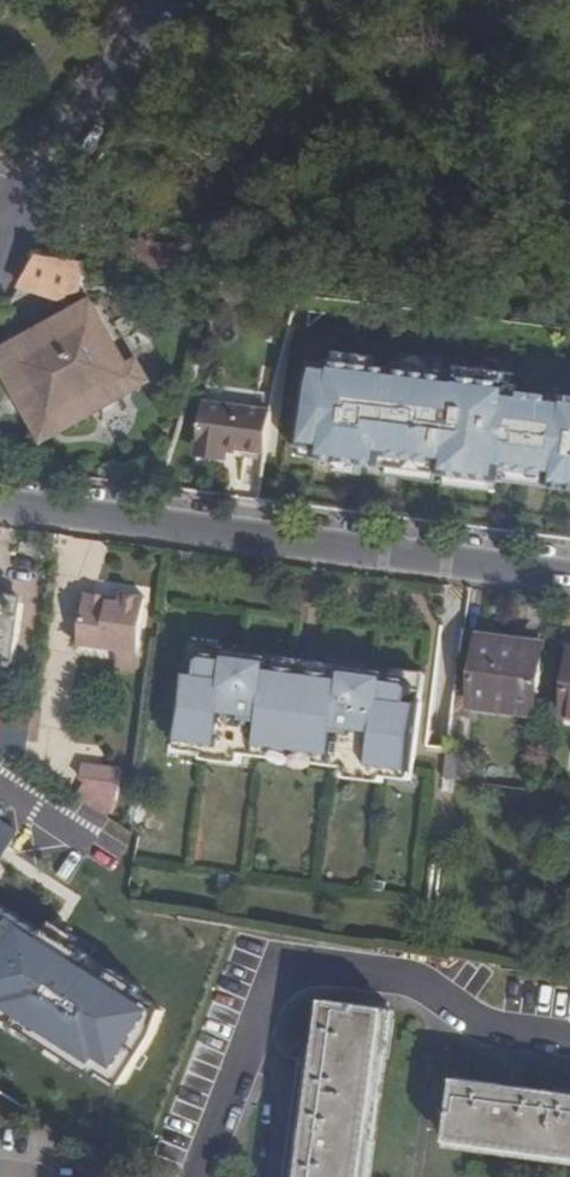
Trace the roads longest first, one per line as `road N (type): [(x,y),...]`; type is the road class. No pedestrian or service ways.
road 1 (tertiary): [(0,505),(569,576)]
road 2 (residential): [(201,1176),(270,995),(304,967),(420,985),(482,1024),(569,1037)]
road 3 (residential): [(32,222),(169,0)]

